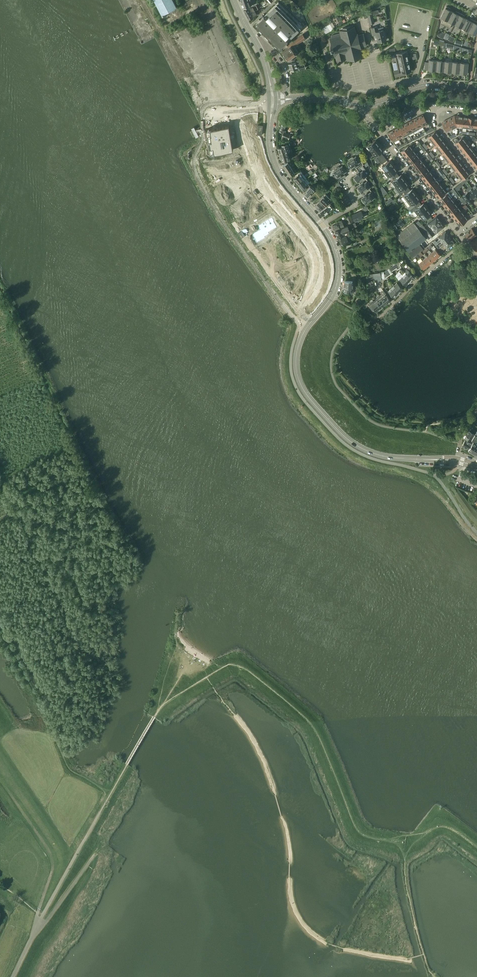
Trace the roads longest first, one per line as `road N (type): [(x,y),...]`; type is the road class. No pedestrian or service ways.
road 1 (tertiary): [(457,460),(364,449),(304,390),(299,345),(331,296)]
road 2 (track): [(0,287),(76,447)]
road 3 (residential): [(331,296),(380,316),(463,241)]
road 4 (track): [(37,913),(51,856),(0,777)]
road 5 (track): [(36,929),(100,811)]
road 6 (residential): [(457,232),(378,132)]

